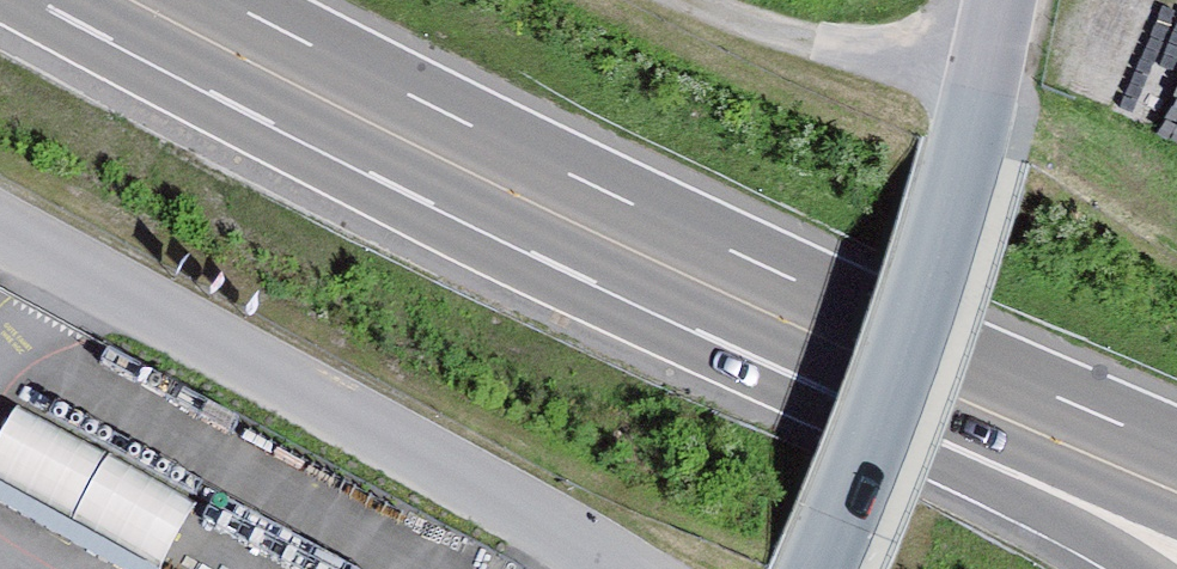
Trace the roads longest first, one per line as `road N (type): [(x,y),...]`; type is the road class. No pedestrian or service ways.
road 1 (trunk): [(971,408),(471,174),(130,0)]
road 2 (track): [(0,227),(611,568)]
road 3 (residential): [(1003,0),(922,294),(821,568)]
road 4 (track): [(979,105),(705,0)]
road 5 (trunk): [(971,408),(1154,568)]
road 6 (trunk): [(1176,493),(971,408)]

